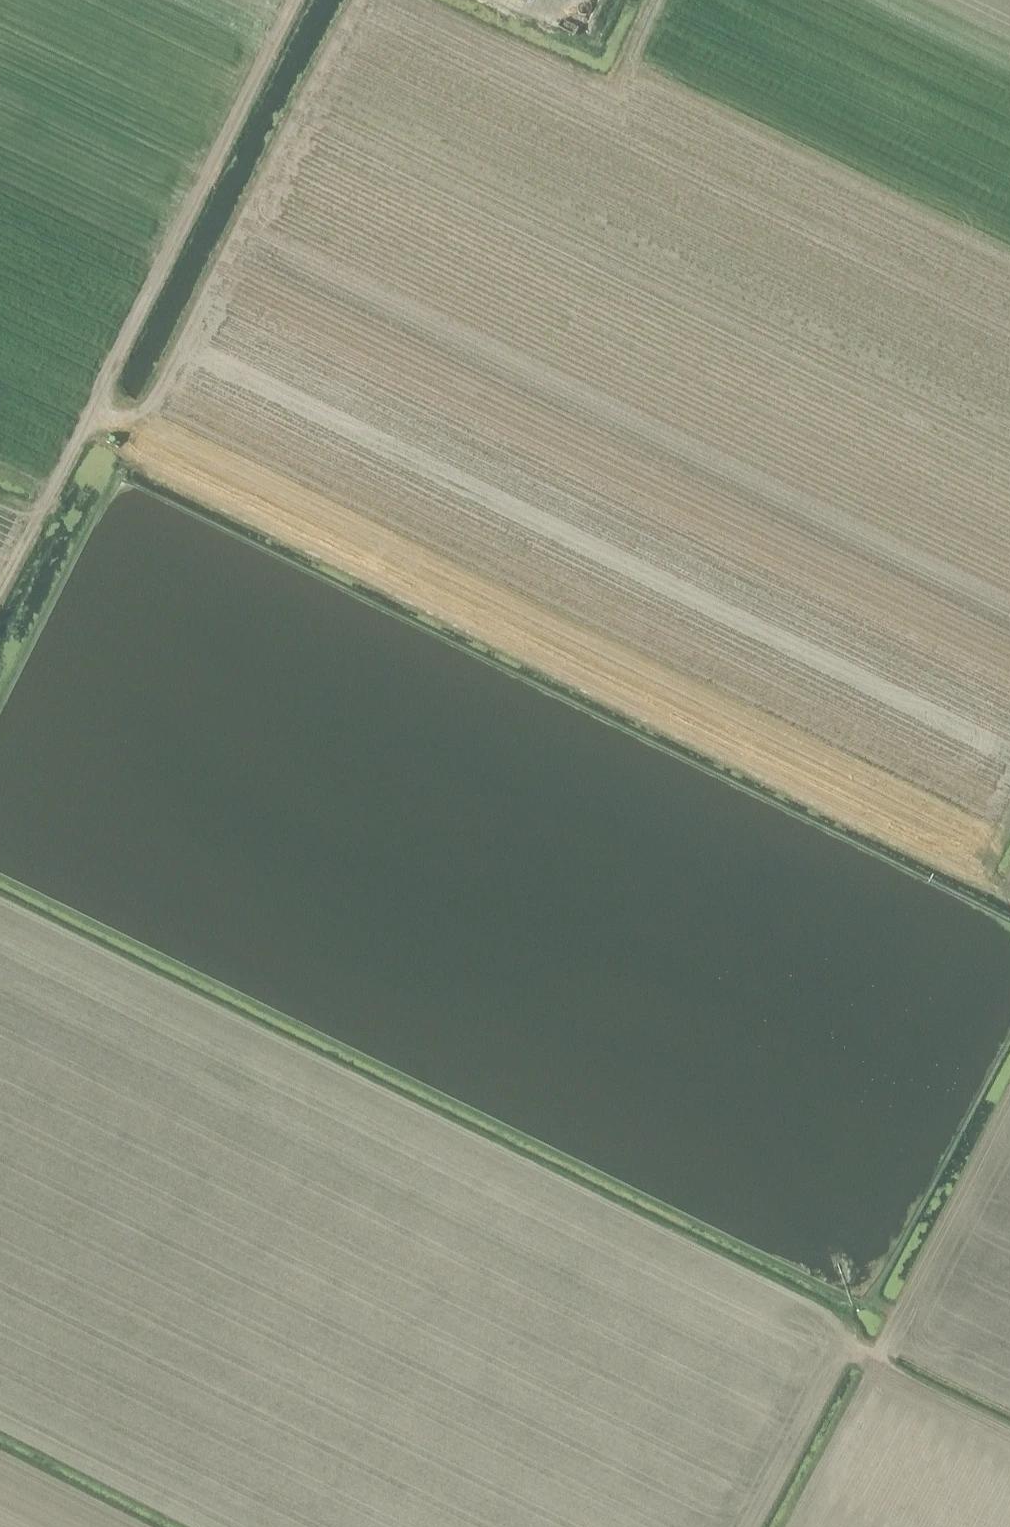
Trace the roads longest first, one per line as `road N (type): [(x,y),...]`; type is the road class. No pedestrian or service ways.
road 1 (track): [(0,721),(130,466),(119,432),(87,418),(71,438),(0,588)]
road 2 (track): [(754,1526),(847,1352),(864,1350),(888,1371),(1009,1431)]

